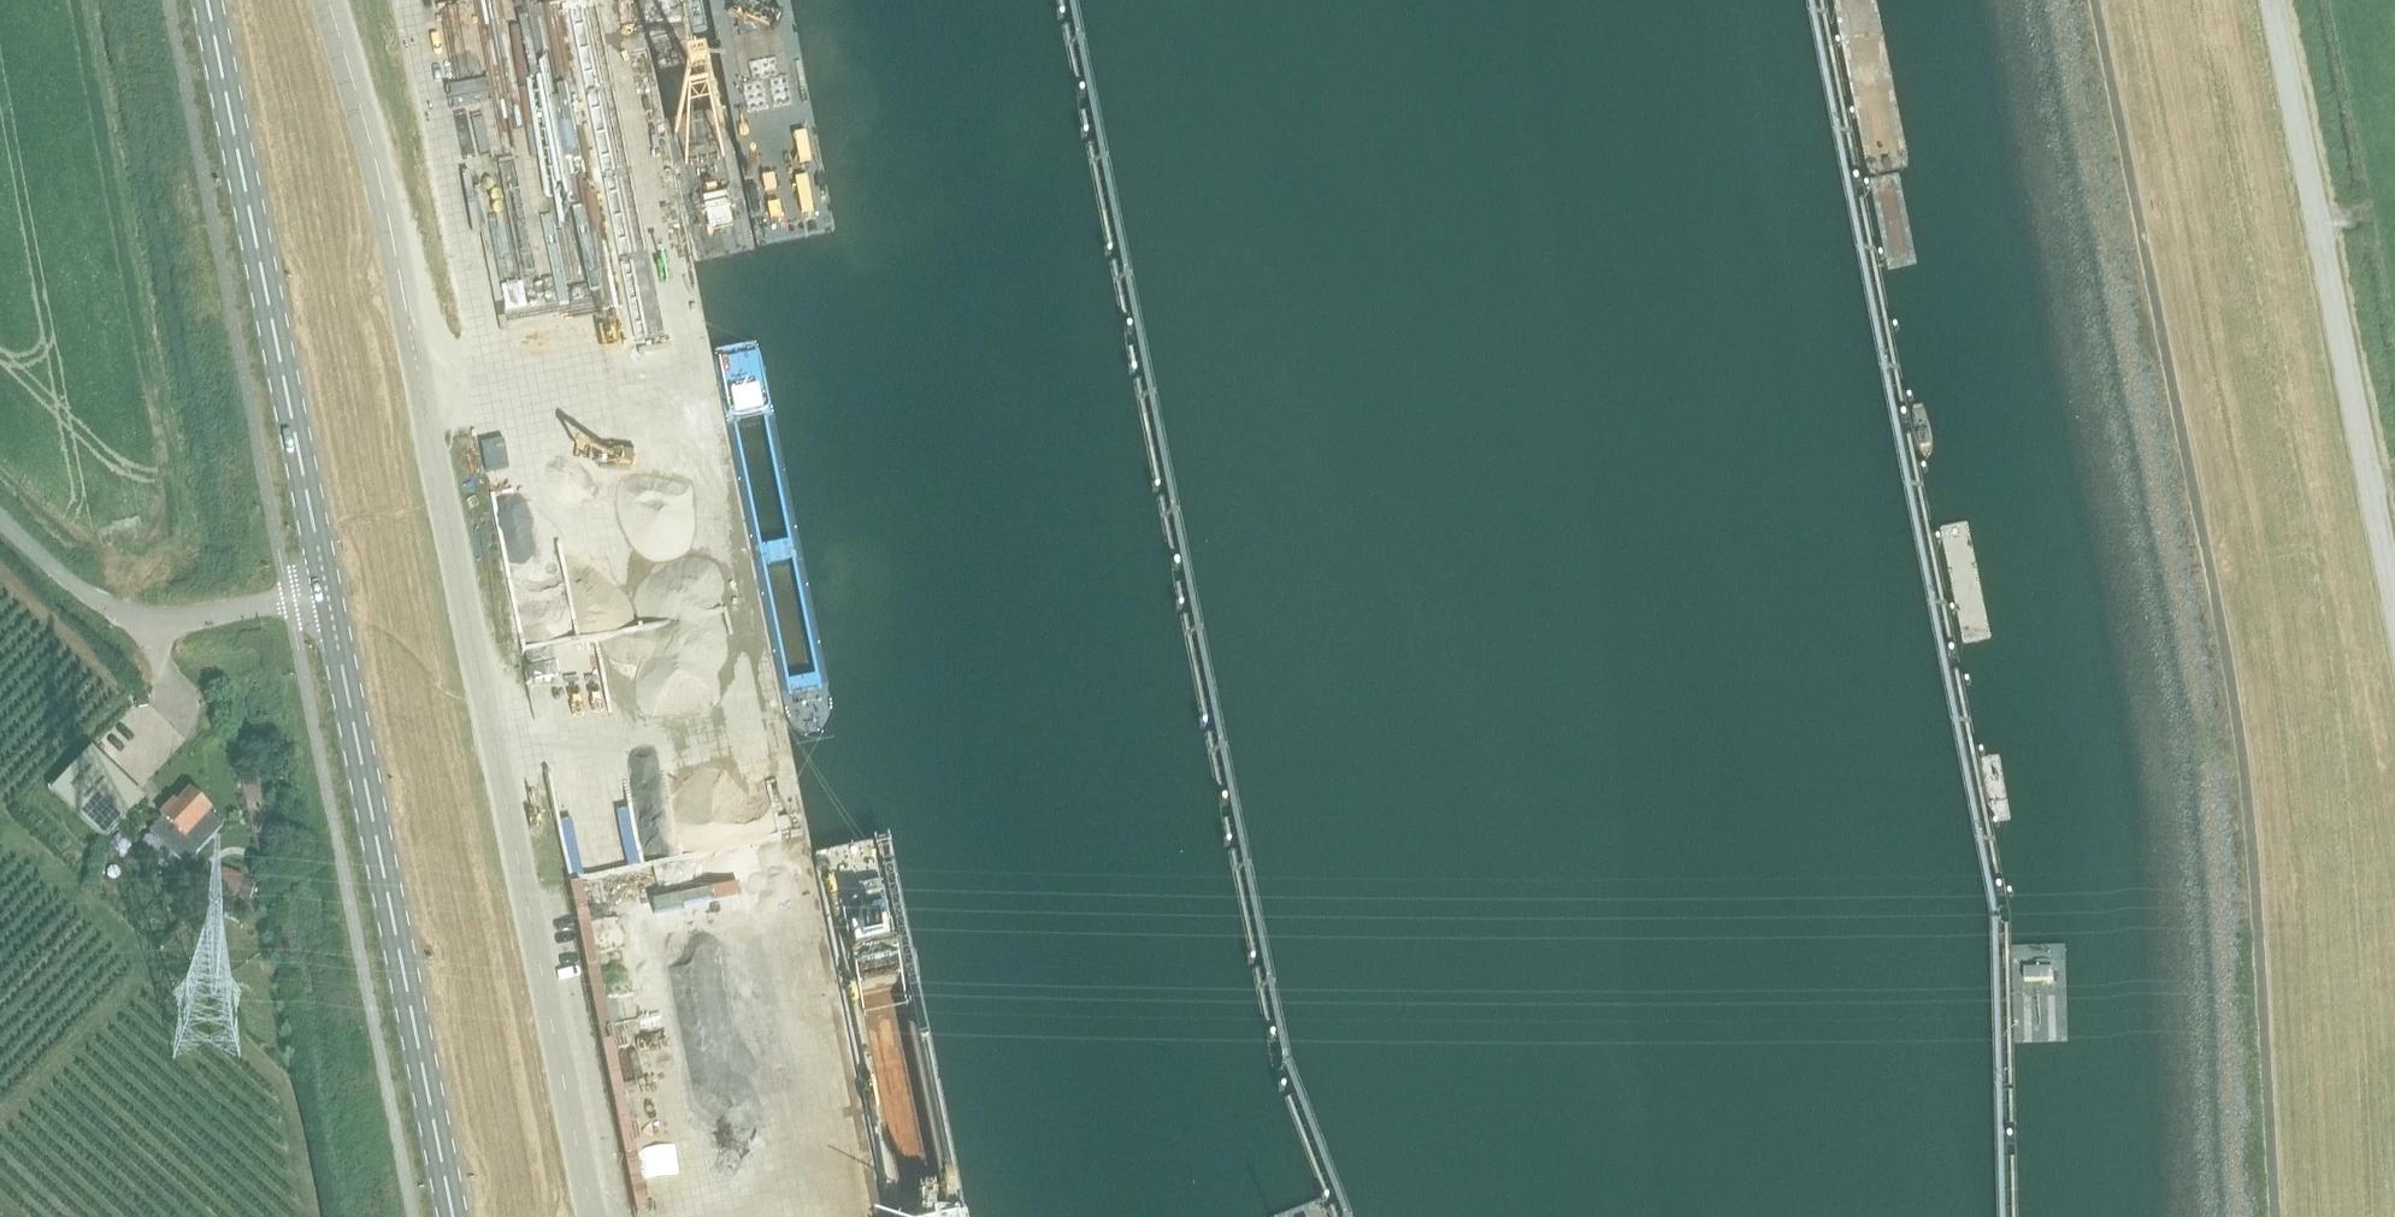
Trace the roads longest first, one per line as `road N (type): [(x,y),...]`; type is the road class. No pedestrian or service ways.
road 1 (unclassified): [(590,1216),(424,392)]
road 2 (tertiary): [(454,1216),(328,595)]
road 3 (tertiary): [(328,595),(212,0)]
road 4 (tertiary): [(2394,586),(2276,0)]
road 5 (unclassified): [(424,392),(382,175),(328,0)]
road 6 (tertiary): [(328,595),(153,624),(120,615),(59,573),(0,518)]

